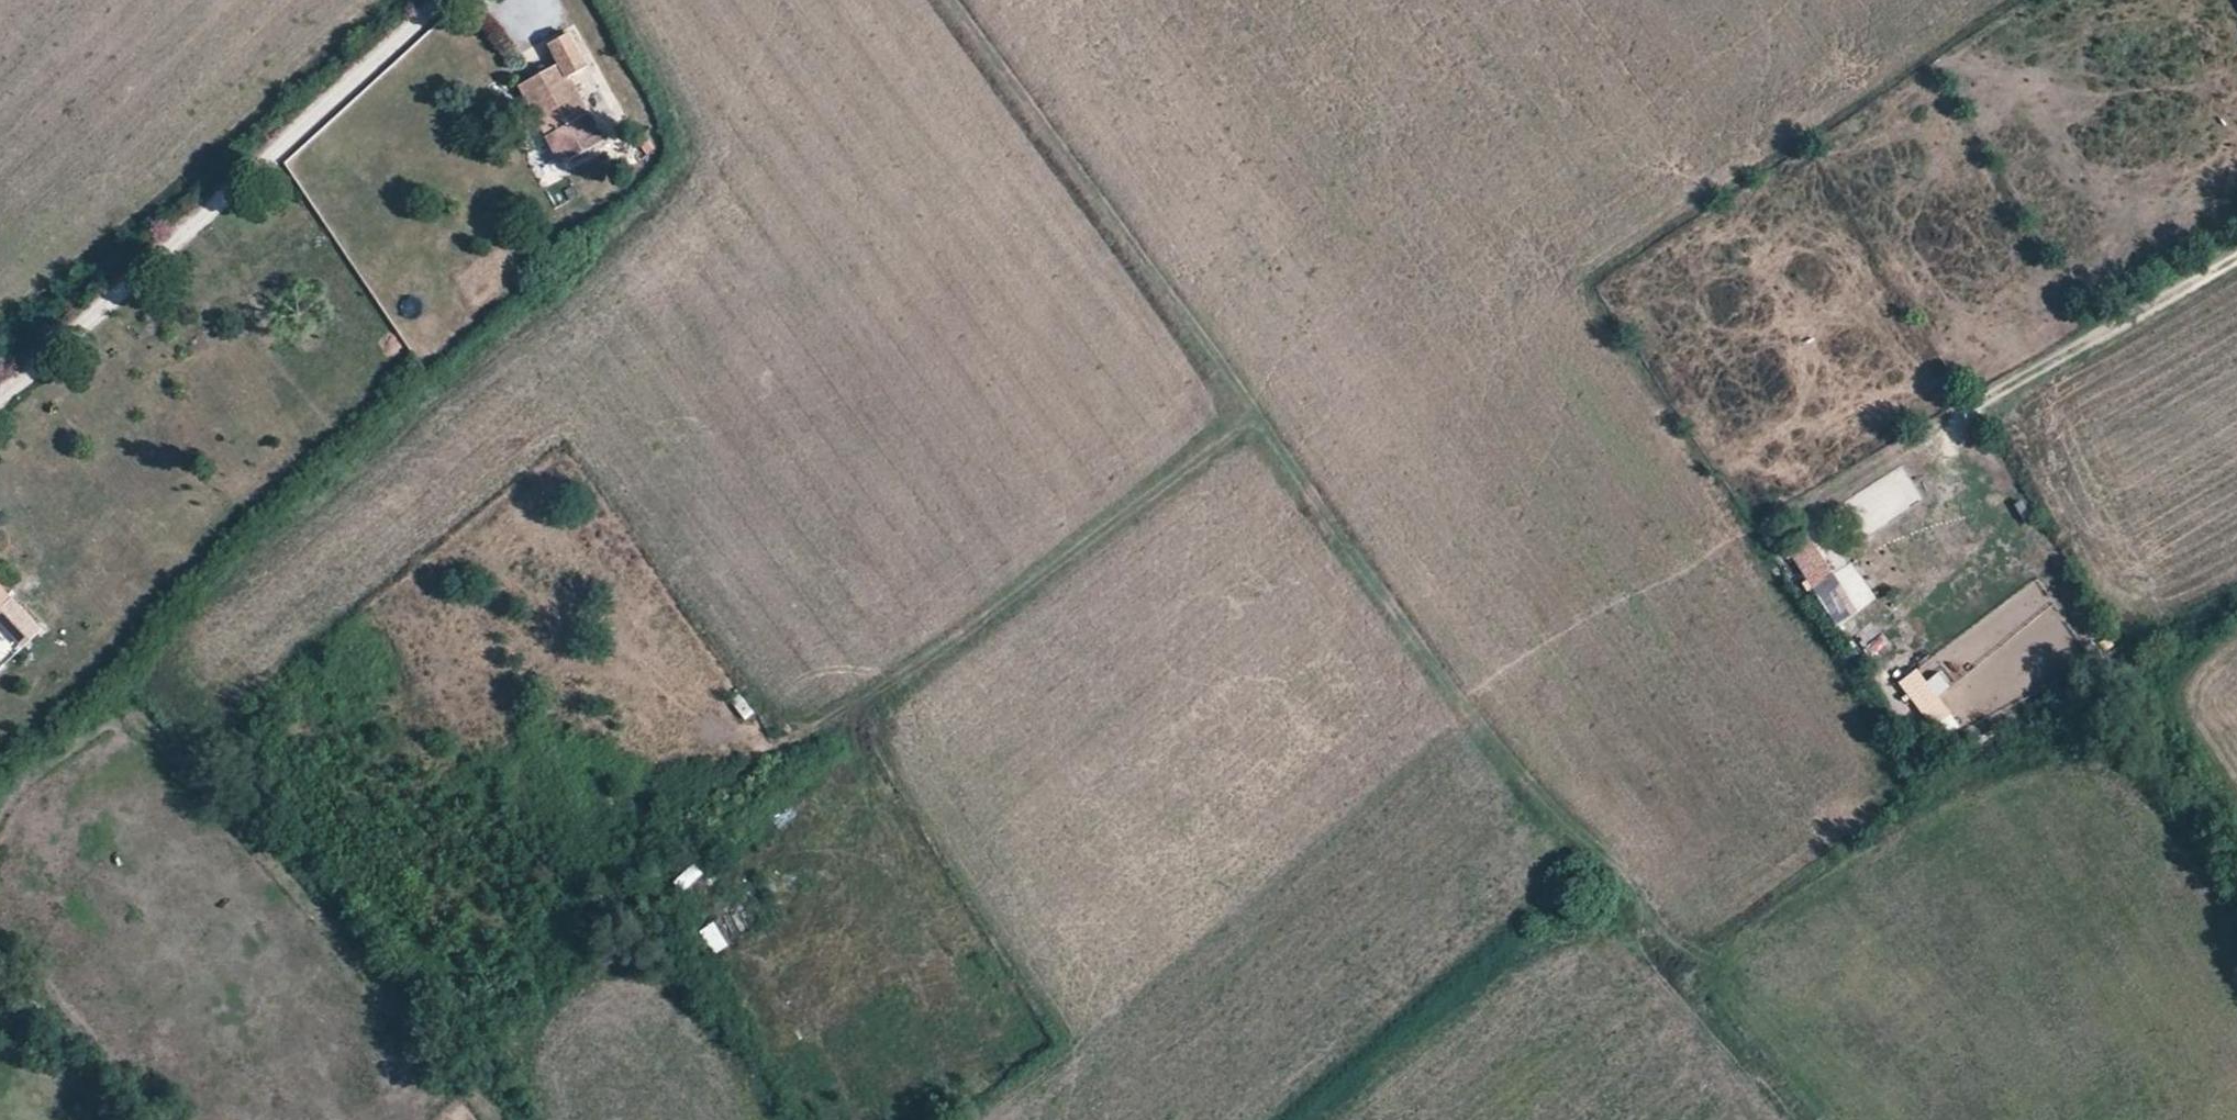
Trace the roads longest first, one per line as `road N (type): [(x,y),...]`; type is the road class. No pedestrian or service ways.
road 1 (track): [(438,0),(0,390)]

